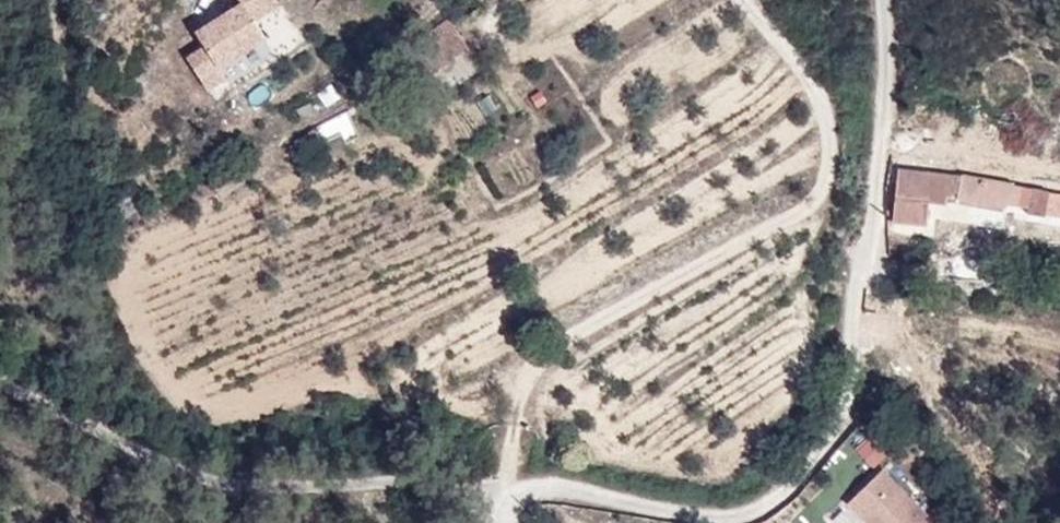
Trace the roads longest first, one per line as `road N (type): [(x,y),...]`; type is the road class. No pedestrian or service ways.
road 1 (unclassified): [(507,500),(537,487),(733,517),(760,510),(820,453),(849,386),(888,98),(885,0)]
road 2 (unclassified): [(507,500),(479,486),(401,481),(215,483),(0,382)]

